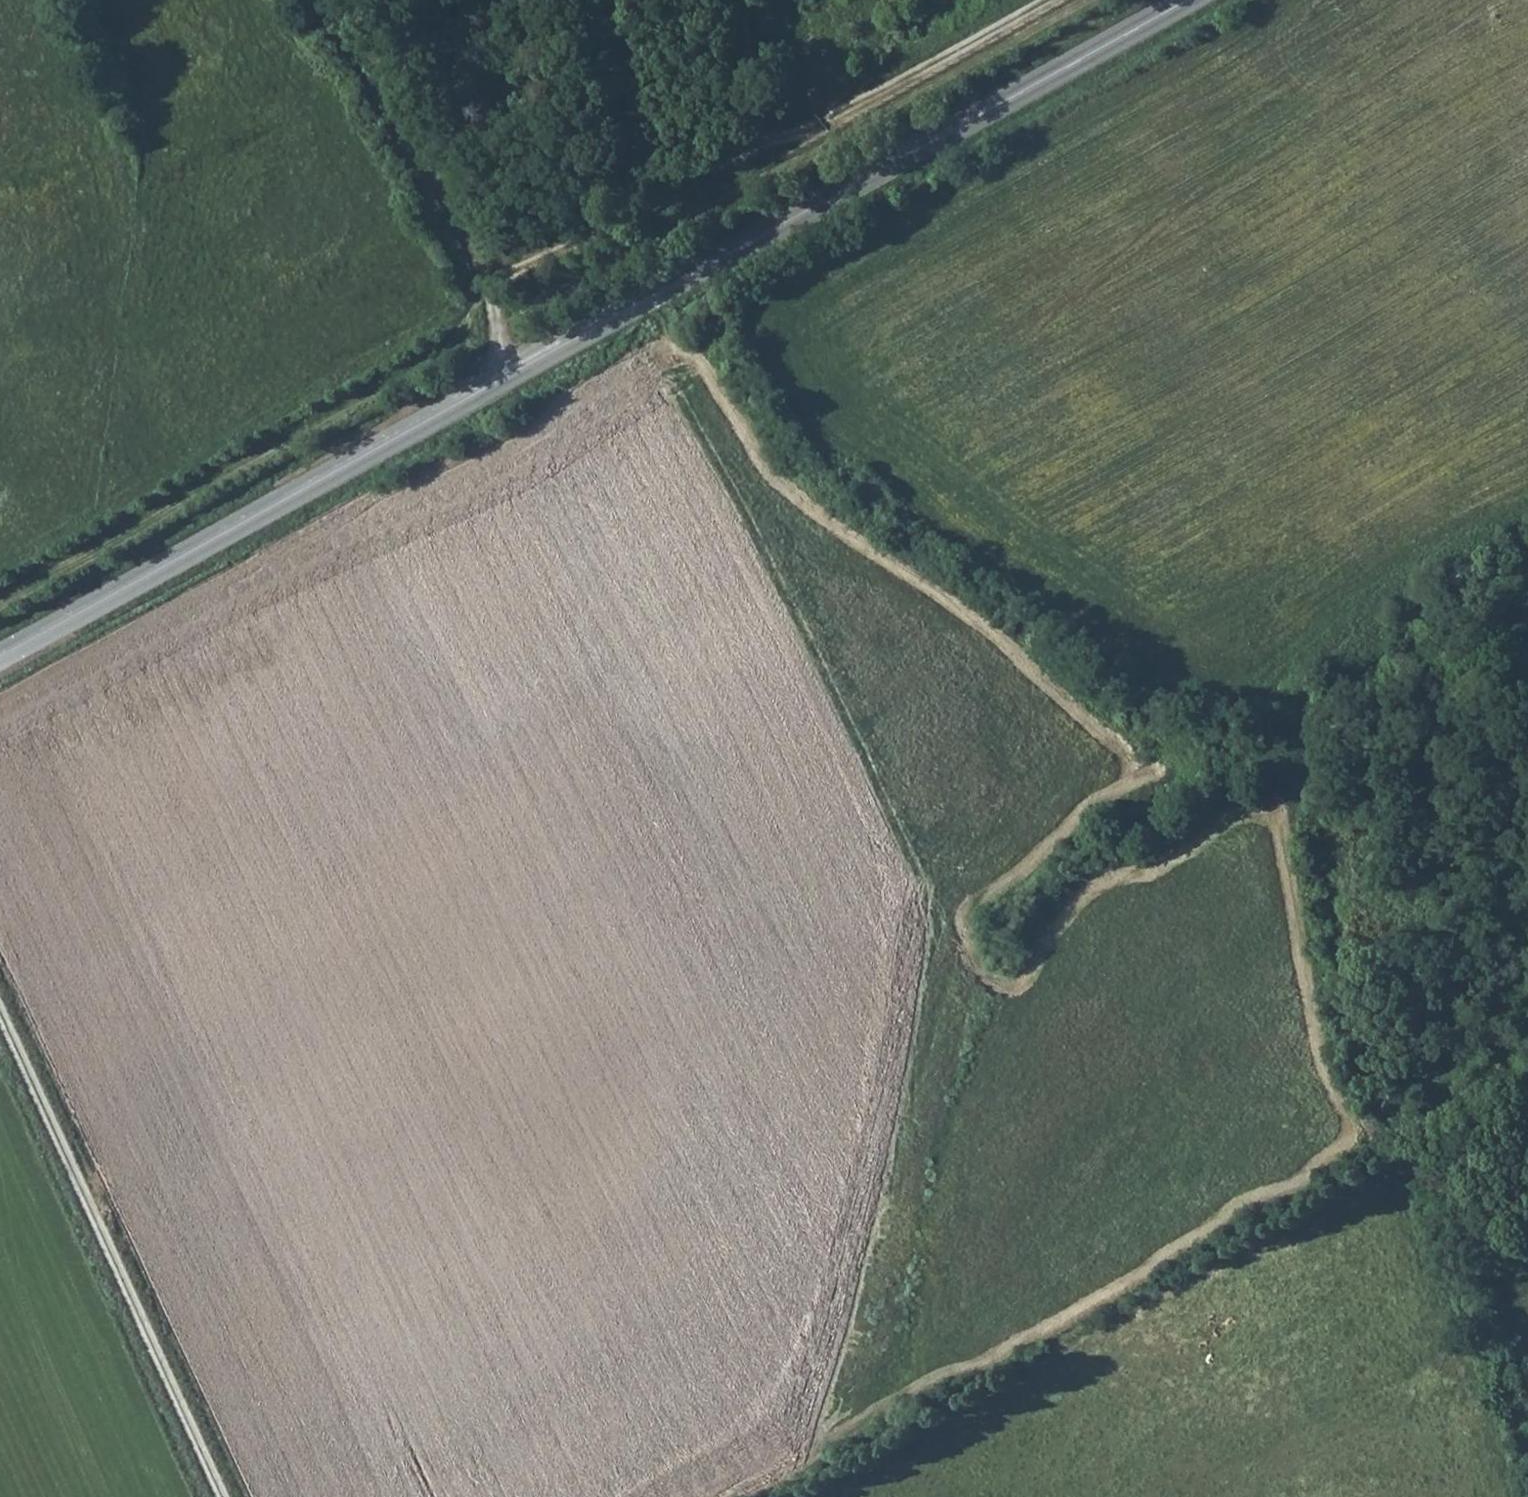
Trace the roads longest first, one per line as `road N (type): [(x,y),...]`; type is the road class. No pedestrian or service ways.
road 1 (secondary): [(0,654),(1184,0)]
road 2 (track): [(0,1022),(221,1496)]
road 3 (track): [(520,368),(443,189),(334,0)]

